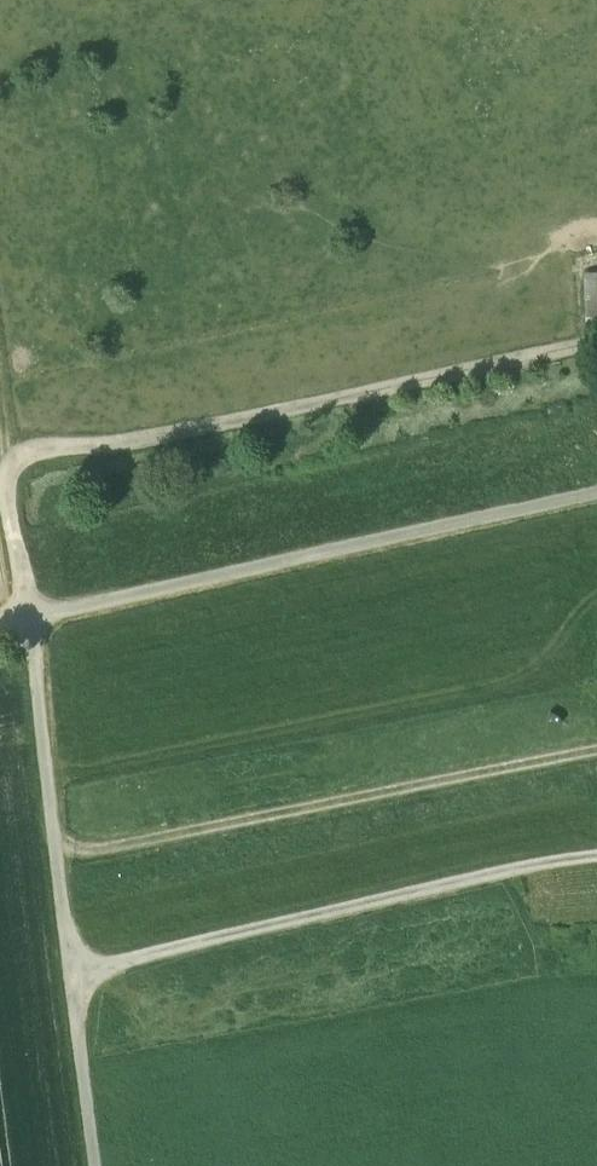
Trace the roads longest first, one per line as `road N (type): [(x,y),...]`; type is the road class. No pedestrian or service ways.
road 1 (track): [(99,1165),(9,467)]
road 2 (track): [(596,492),(0,624)]
road 3 (track): [(9,467),(126,460),(596,357)]
road 4 (track): [(65,873),(596,768)]
road 5 (track): [(80,992),(596,875)]

